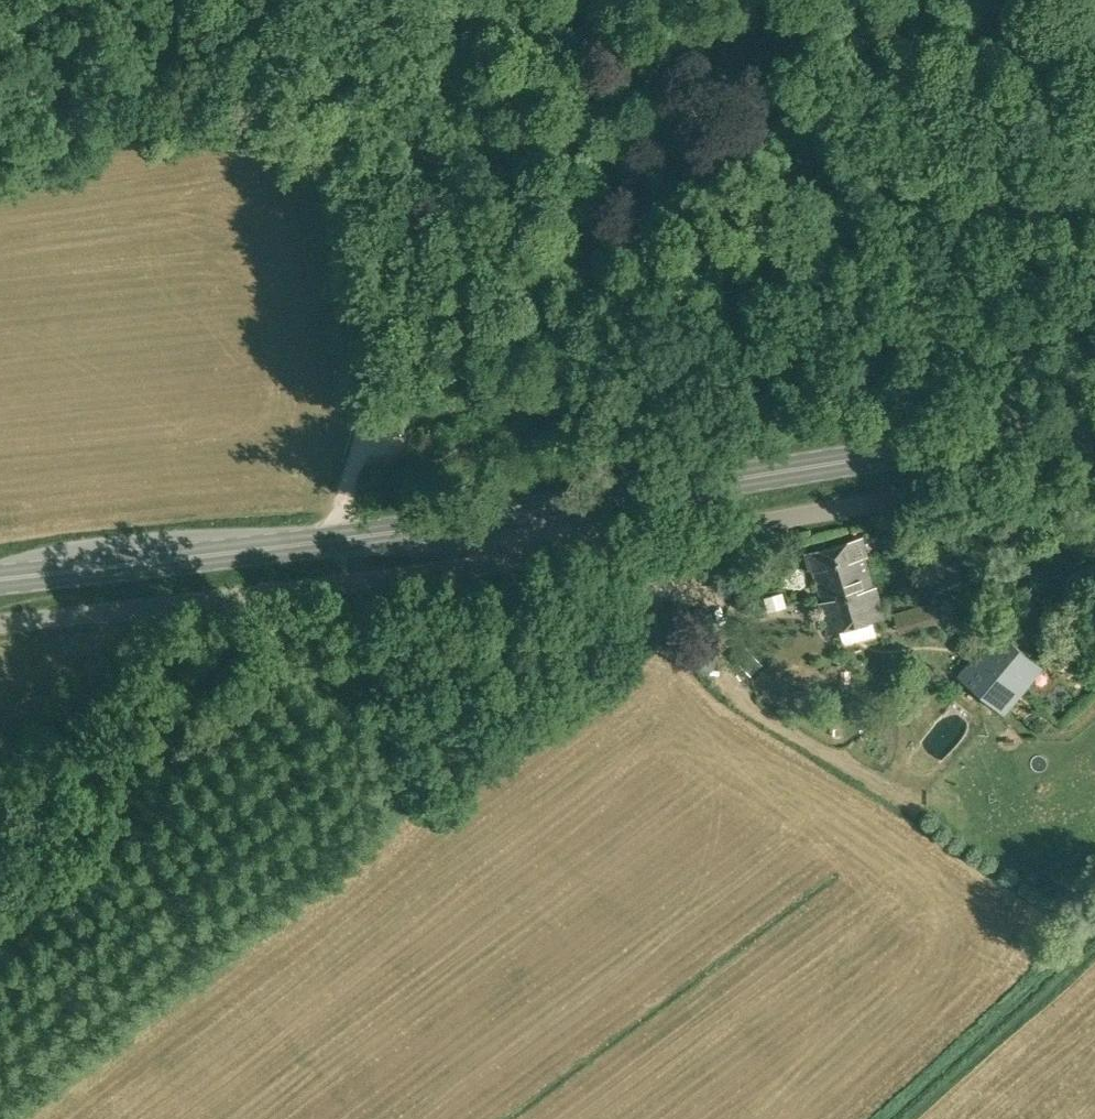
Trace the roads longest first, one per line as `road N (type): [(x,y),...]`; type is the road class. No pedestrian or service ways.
road 1 (primary): [(1094,427),(512,525),(0,580)]
road 2 (unclassified): [(1094,476),(372,584),(0,627)]
road 3 (track): [(372,489),(382,420),(376,350),(365,293),(294,90),(290,0)]

